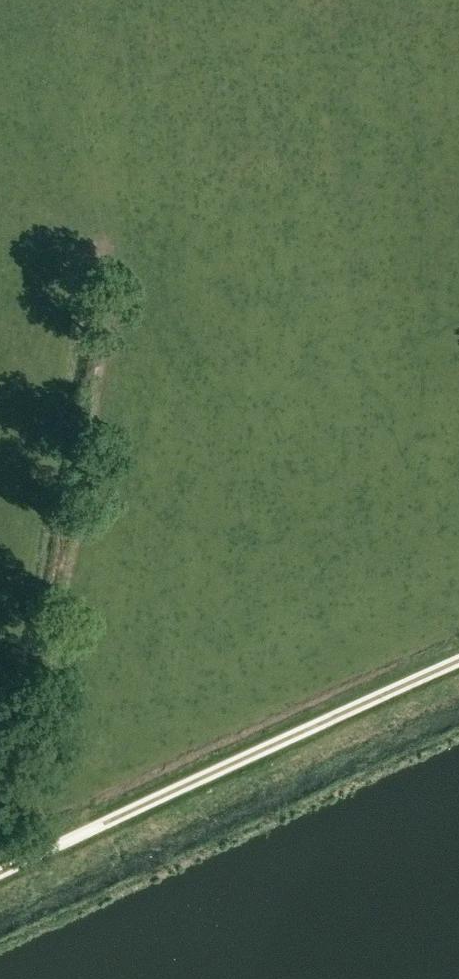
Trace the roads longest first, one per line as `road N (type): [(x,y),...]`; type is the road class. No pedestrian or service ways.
road 1 (track): [(0,869),(458,660)]

